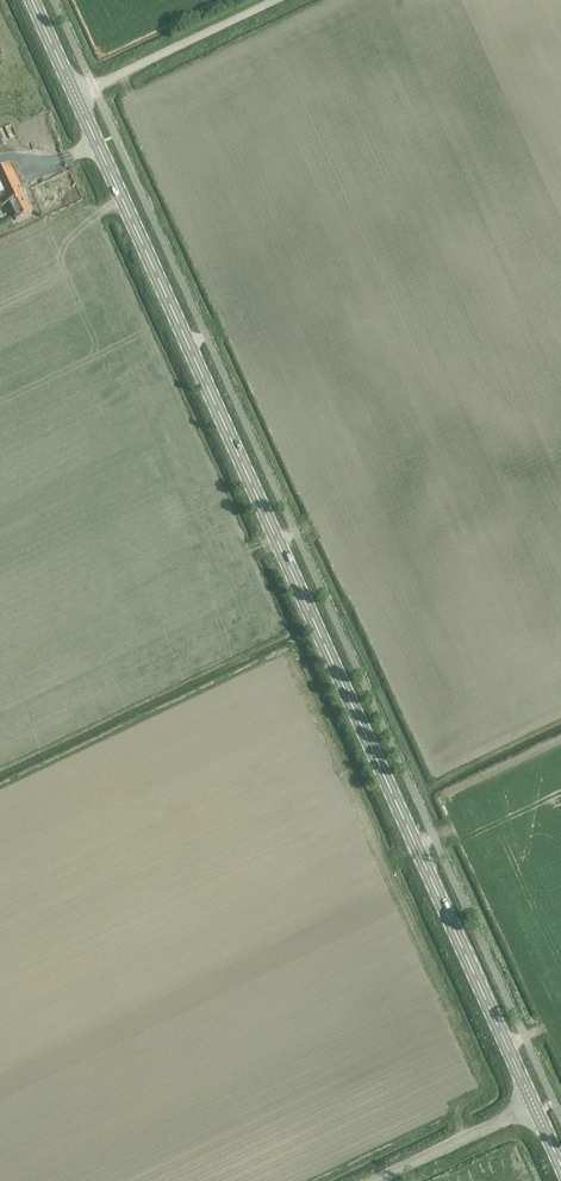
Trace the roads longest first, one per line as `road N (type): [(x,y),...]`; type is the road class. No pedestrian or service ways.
road 1 (secondary): [(534,1107),(74,96)]
road 2 (unclassified): [(74,96),(275,0)]
road 3 (unclassified): [(378,1180),(534,1107)]

